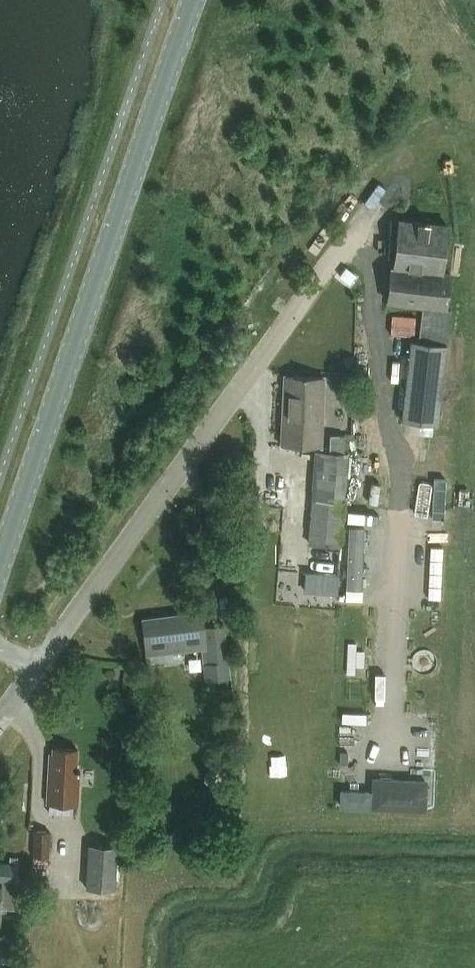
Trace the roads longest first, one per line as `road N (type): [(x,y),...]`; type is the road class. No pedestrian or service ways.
road 1 (secondary): [(0,567),(194,0)]
road 2 (residential): [(40,665),(383,197)]

